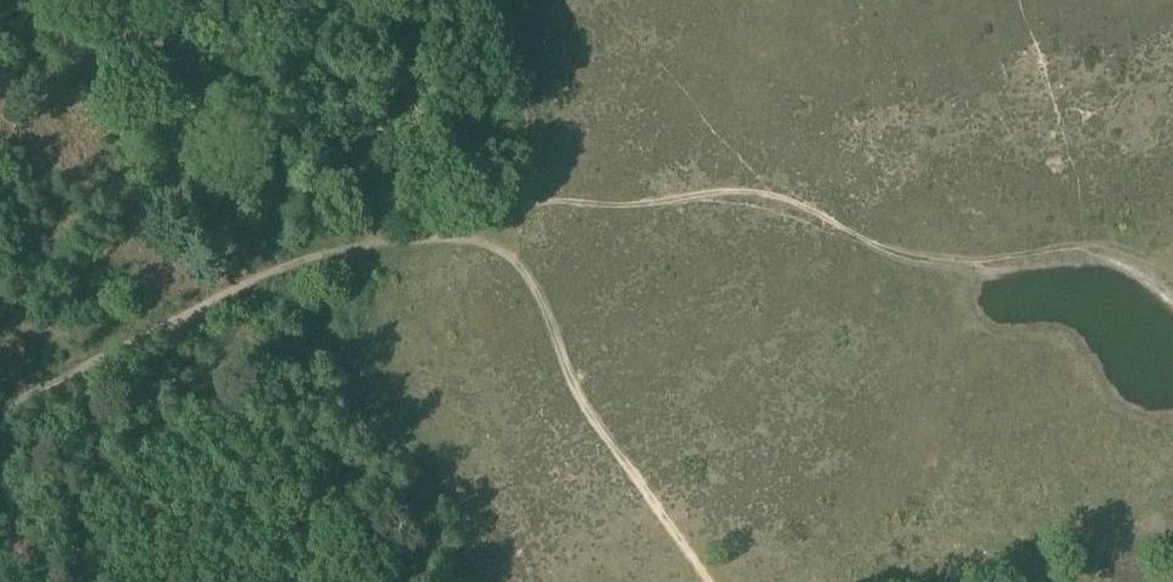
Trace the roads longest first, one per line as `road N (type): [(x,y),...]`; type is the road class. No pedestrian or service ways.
road 1 (track): [(0,379),(404,191)]
road 2 (track): [(404,191),(401,0)]

